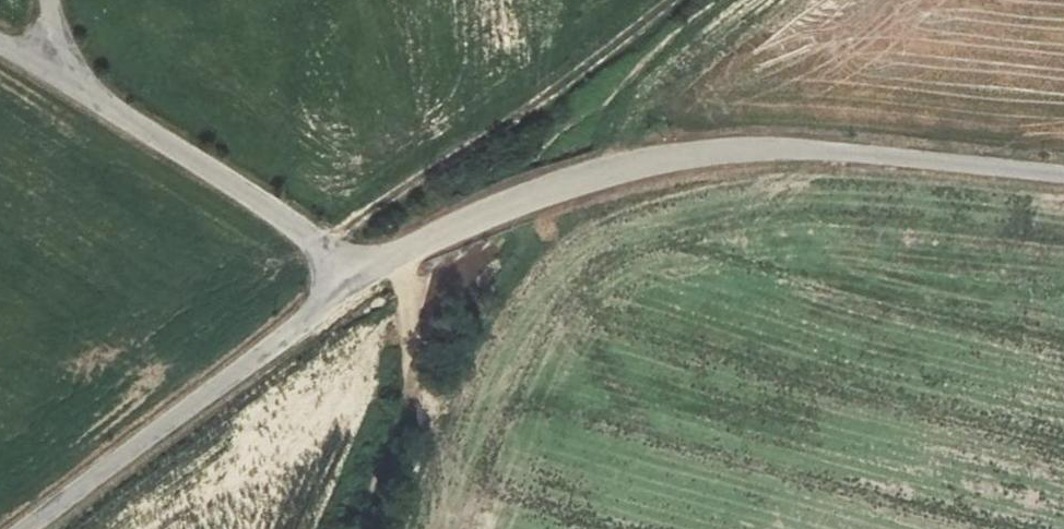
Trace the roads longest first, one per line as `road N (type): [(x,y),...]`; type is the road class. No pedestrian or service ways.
road 1 (unclassified): [(1063,173),(830,150),(750,146),(678,155),(527,199),(361,274)]
road 2 (track): [(670,0),(322,248)]
road 3 (unclassified): [(361,274),(25,528)]
road 4 (unclassified): [(59,81),(361,274)]

